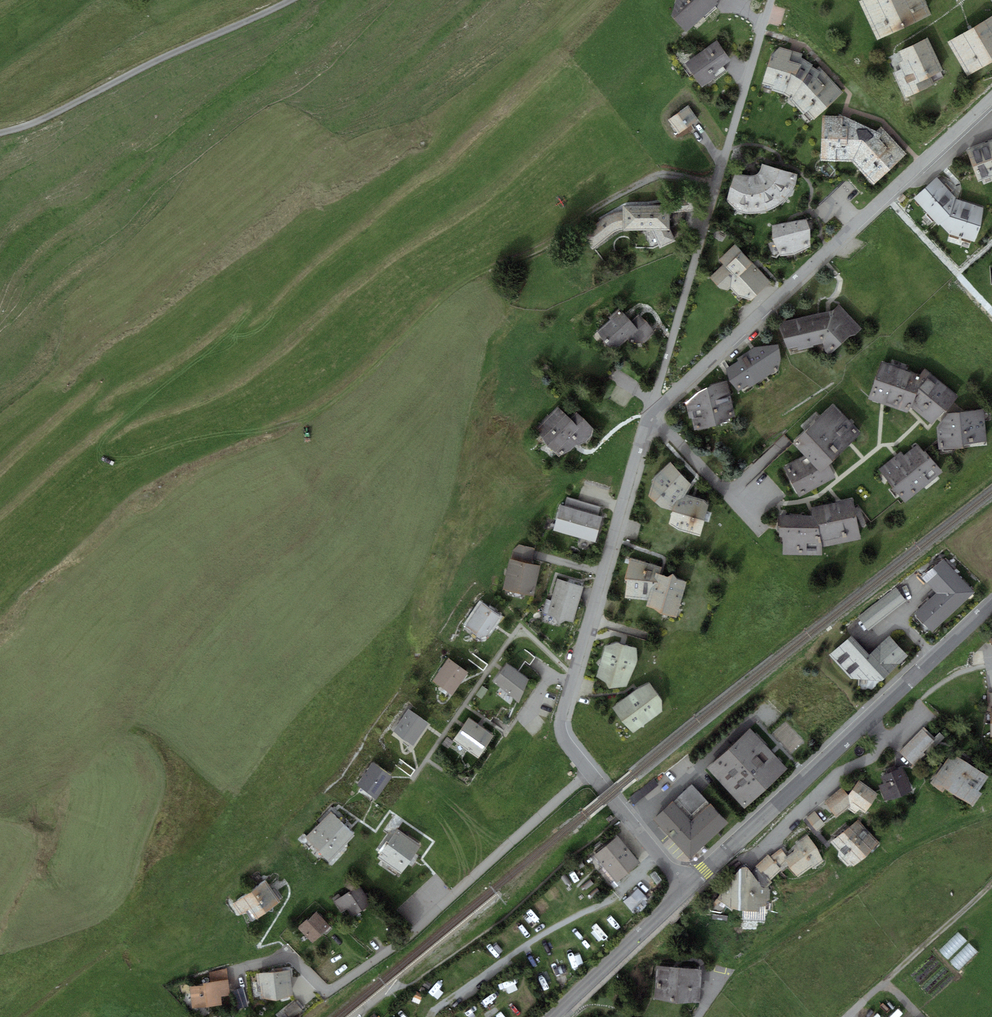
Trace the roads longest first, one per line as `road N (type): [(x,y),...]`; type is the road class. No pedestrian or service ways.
road 1 (track): [(716,187),(679,176),(646,180),(547,244),(455,286),(330,403),(259,429)]
road 2 (residential): [(650,415),(991,97)]
road 3 (residential): [(590,771),(416,930),(327,992),(292,957),(229,972)]
road 4 (residential): [(650,415),(770,2)]
road 5 (residential): [(590,771),(565,736),(564,717),(650,415)]
road 6 (track): [(291,0),(0,133)]
road 7 (tertiary): [(687,889),(869,721)]
road 8 (residential): [(869,721),(885,739),(881,750),(841,775),(748,863)]
road 9 (tertiary): [(554,1016),(687,889)]
road 10 (tertiary): [(869,721),(991,604)]
road 11 (residential): [(687,889),(590,771)]
road 12 (track): [(882,984),(991,883)]

